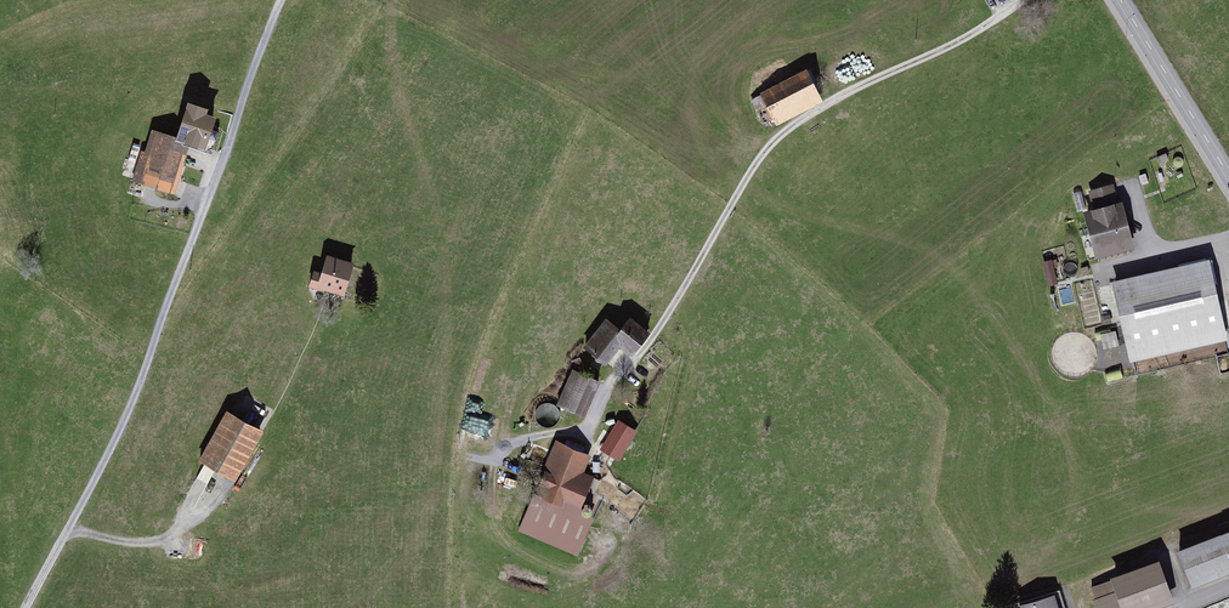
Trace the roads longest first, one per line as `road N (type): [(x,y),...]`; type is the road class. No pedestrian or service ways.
road 1 (track): [(28,607),(138,392),(284,0)]
road 2 (secondary): [(1228,175),(1121,0)]
road 3 (track): [(70,531),(155,543),(182,527),(202,480)]

